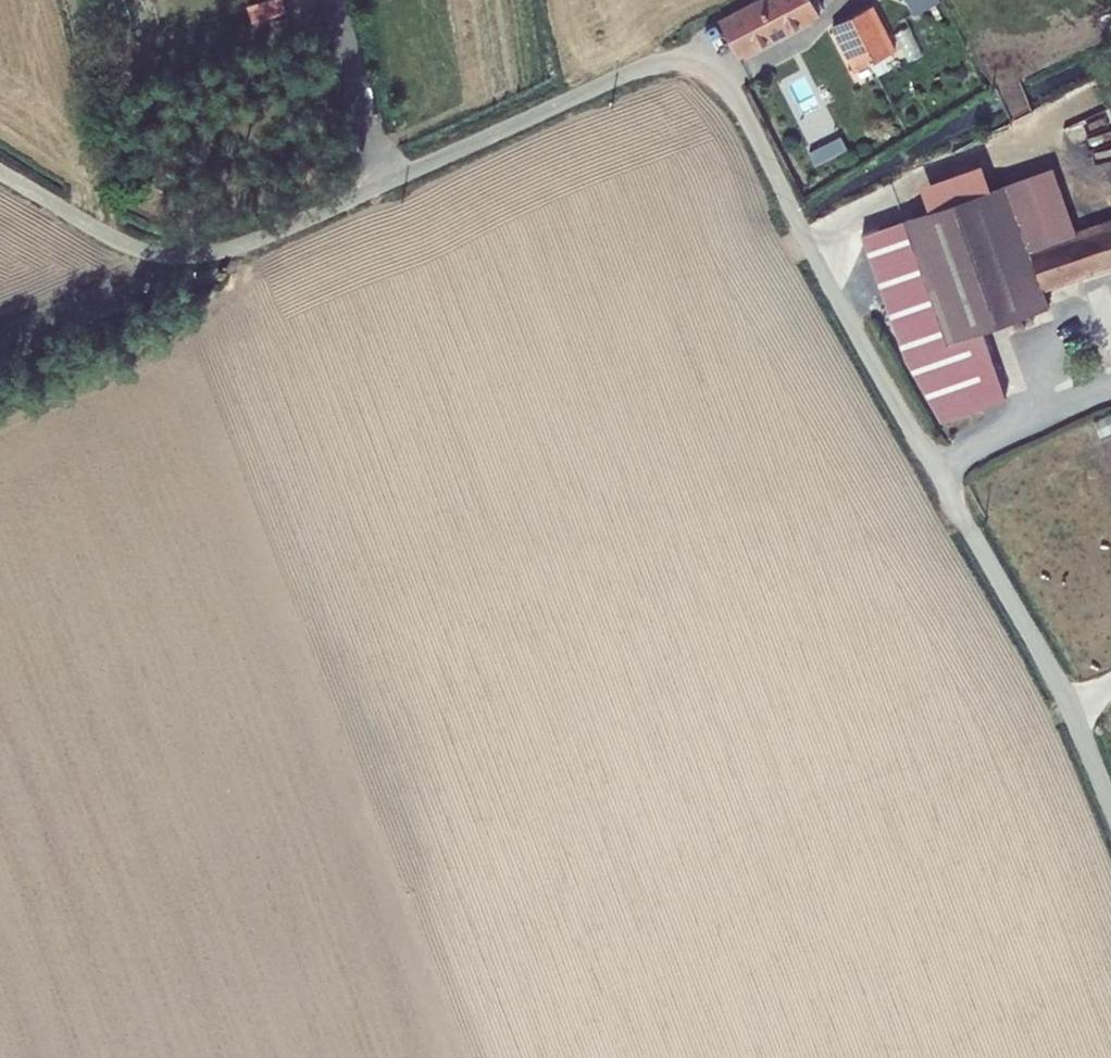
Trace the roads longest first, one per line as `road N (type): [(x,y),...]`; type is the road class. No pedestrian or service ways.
road 1 (unclassified): [(0,169),(146,250),(219,253),(639,72),(701,63),(722,77),(762,139),(879,373),(1068,699),(1110,811)]

